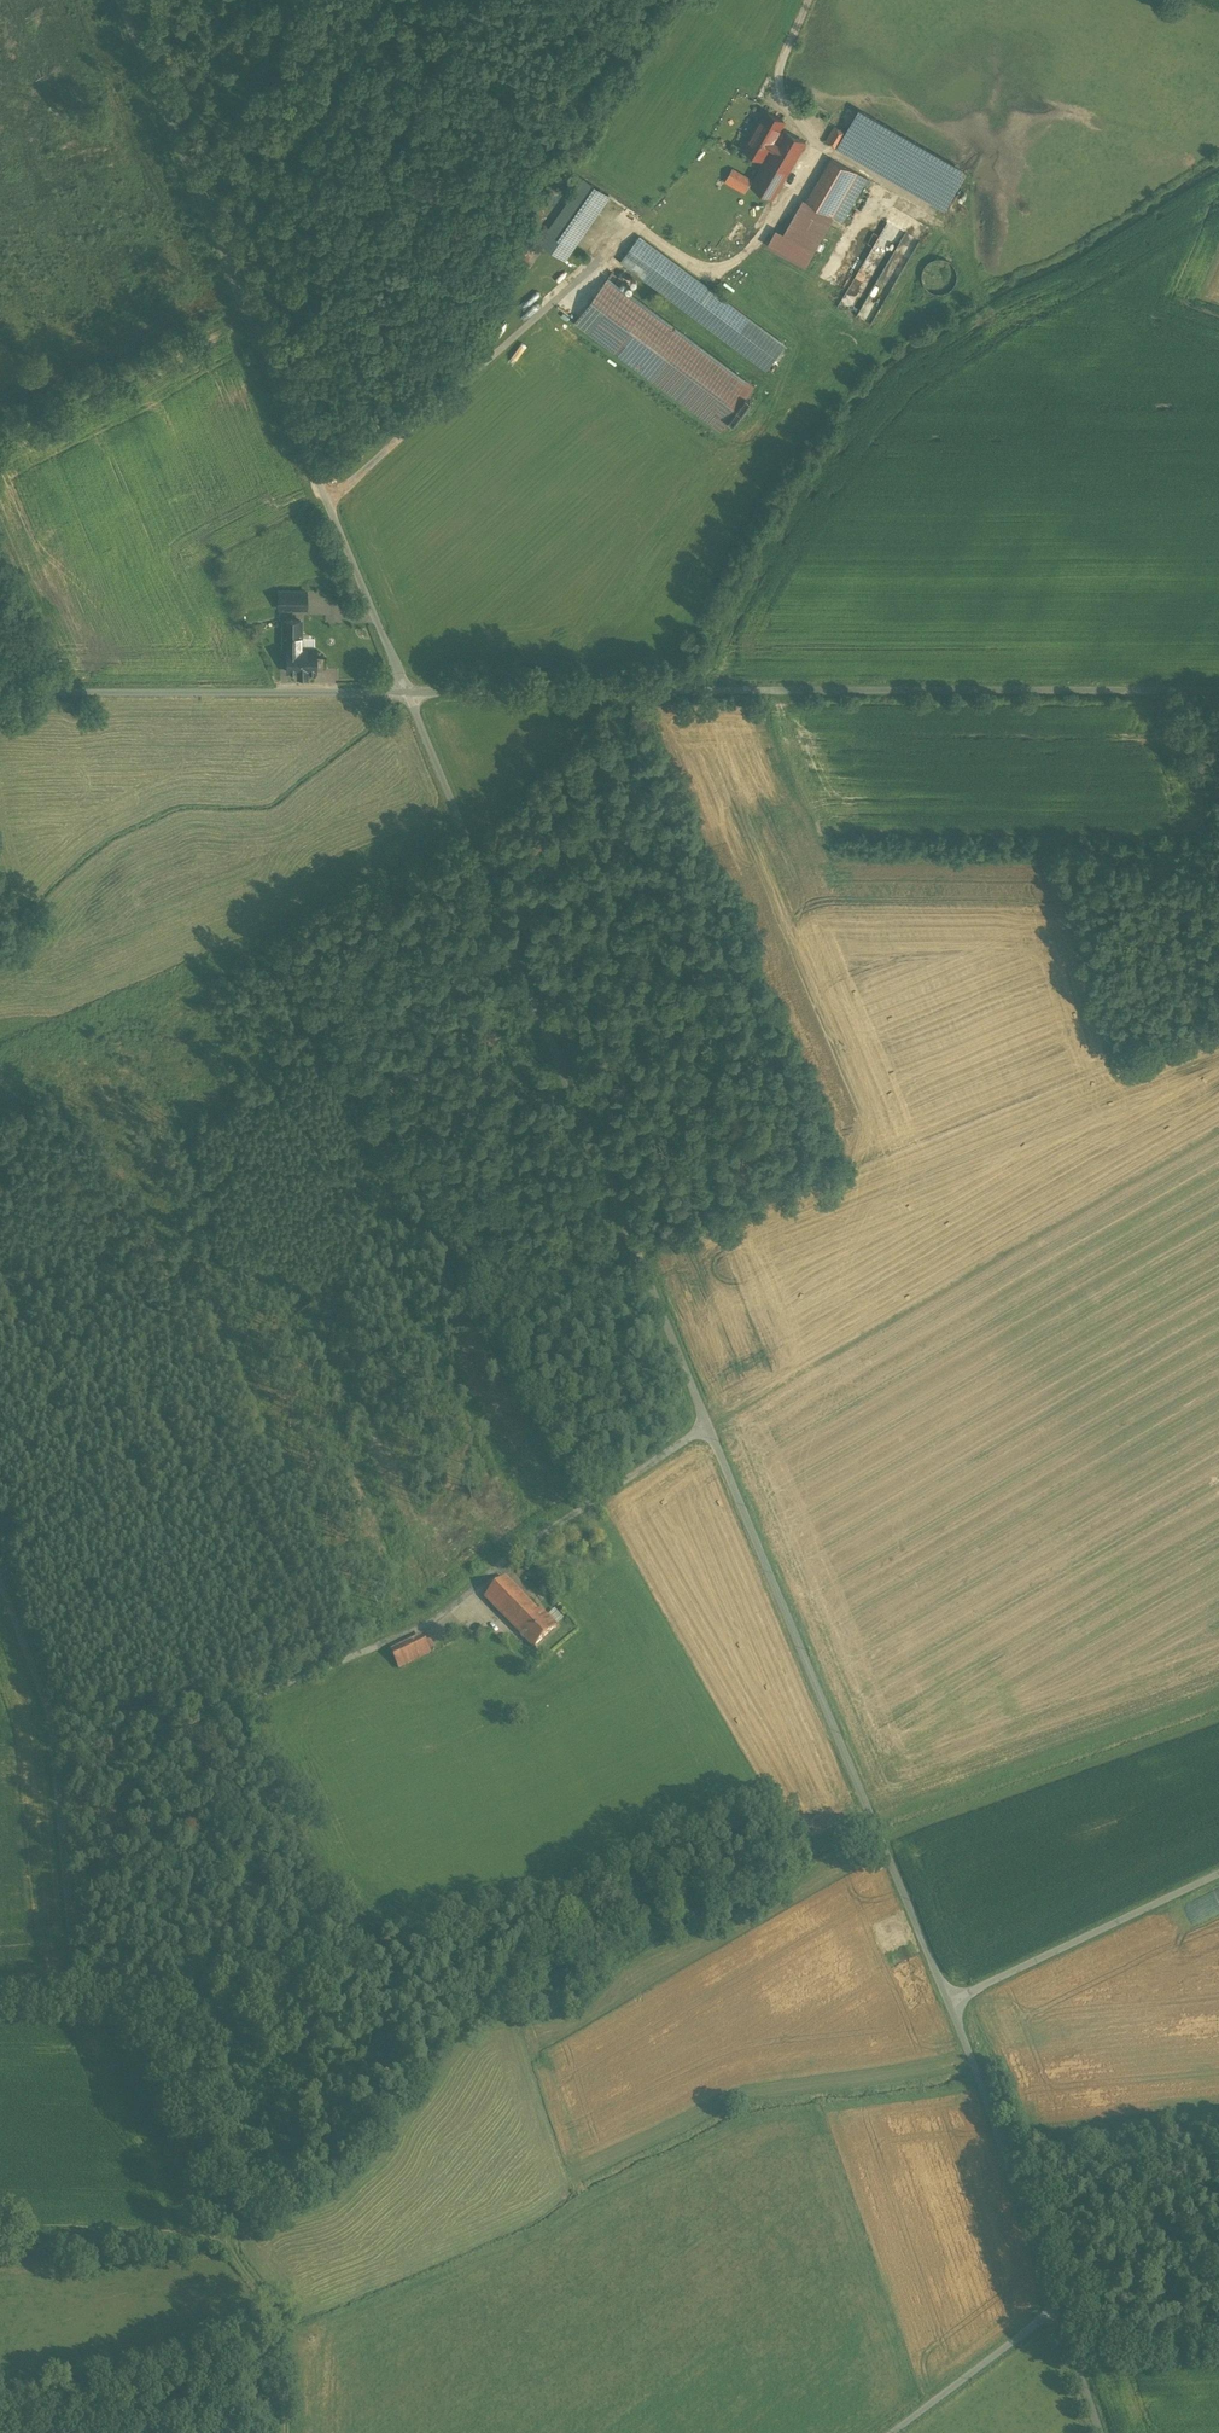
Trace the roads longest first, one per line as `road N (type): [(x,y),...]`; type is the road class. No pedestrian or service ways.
road 1 (unclassified): [(952,1995),(407,691)]
road 2 (unclassified): [(407,691),(1218,691)]
road 3 (unclassified): [(407,691),(119,0)]
road 4 (track): [(707,1422),(490,1565),(424,1623),(240,1701),(52,1722)]
road 5 (track): [(325,502),(633,217),(695,255),(723,259),(756,238),(800,168)]
road 6 (track): [(287,2432),(286,2332),(231,2246),(244,2196),(236,2144),(199,2107),(131,2103),(123,2025),(79,2013),(66,1989)]
road 7 (unclassified): [(0,1583),(52,1722),(72,1965),(57,1996),(0,2002)]
road 8 (unclassified): [(0,691),(407,691)]
road 9 (unclassified): [(1056,2305),(952,1995)]
road 10 (unclassified): [(952,1995),(1218,1868)]
road 11 (unclassified): [(887,2432),(1056,2305)]
road 12 (unclassified): [(1099,2432),(1056,2305)]

